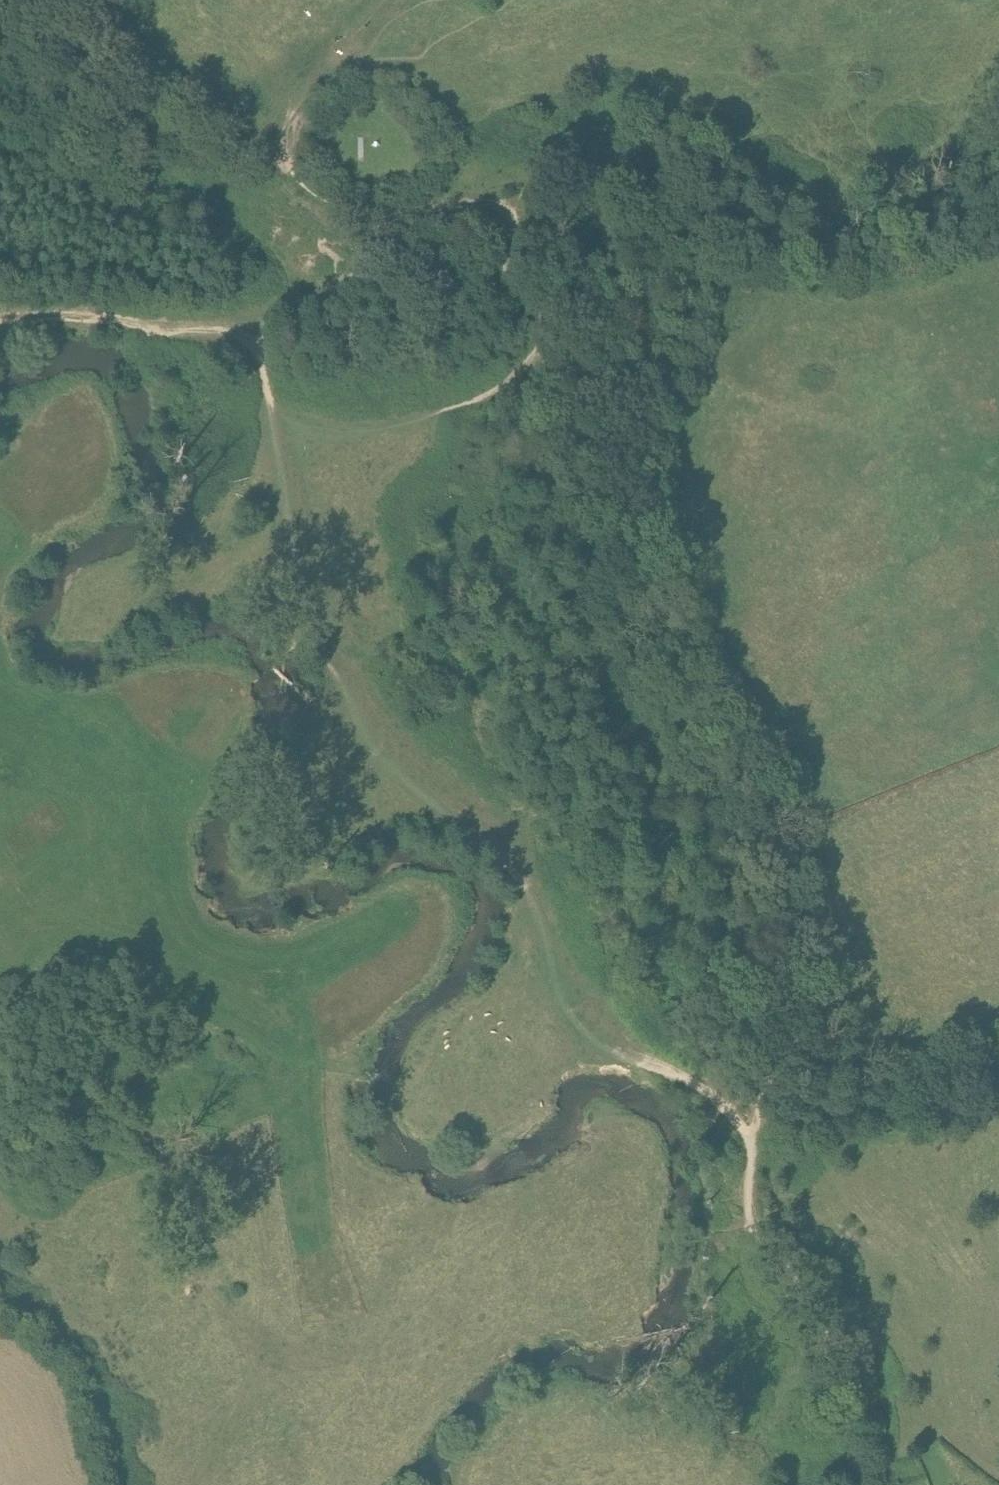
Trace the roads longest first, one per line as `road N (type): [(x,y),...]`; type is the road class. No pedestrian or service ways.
road 1 (track): [(857,1484),(844,1376),(824,1323),(759,1232),(748,1145)]

